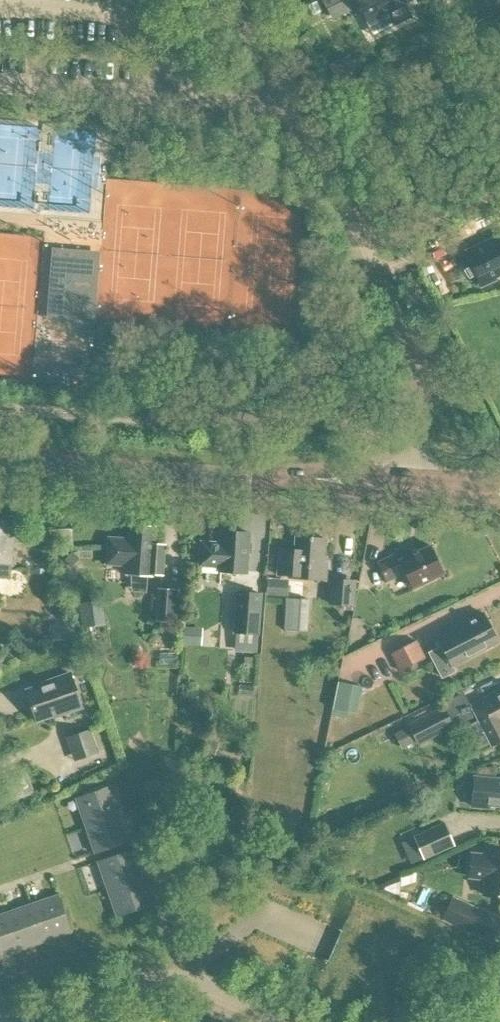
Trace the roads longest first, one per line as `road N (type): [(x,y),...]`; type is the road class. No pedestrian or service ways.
road 1 (tertiary): [(251,479),(0,461)]
road 2 (tertiary): [(499,503),(251,479)]
road 3 (tertiary): [(499,481),(357,472),(251,479)]
road 4 (unclassified): [(286,1021),(189,982),(149,984),(82,1006)]

